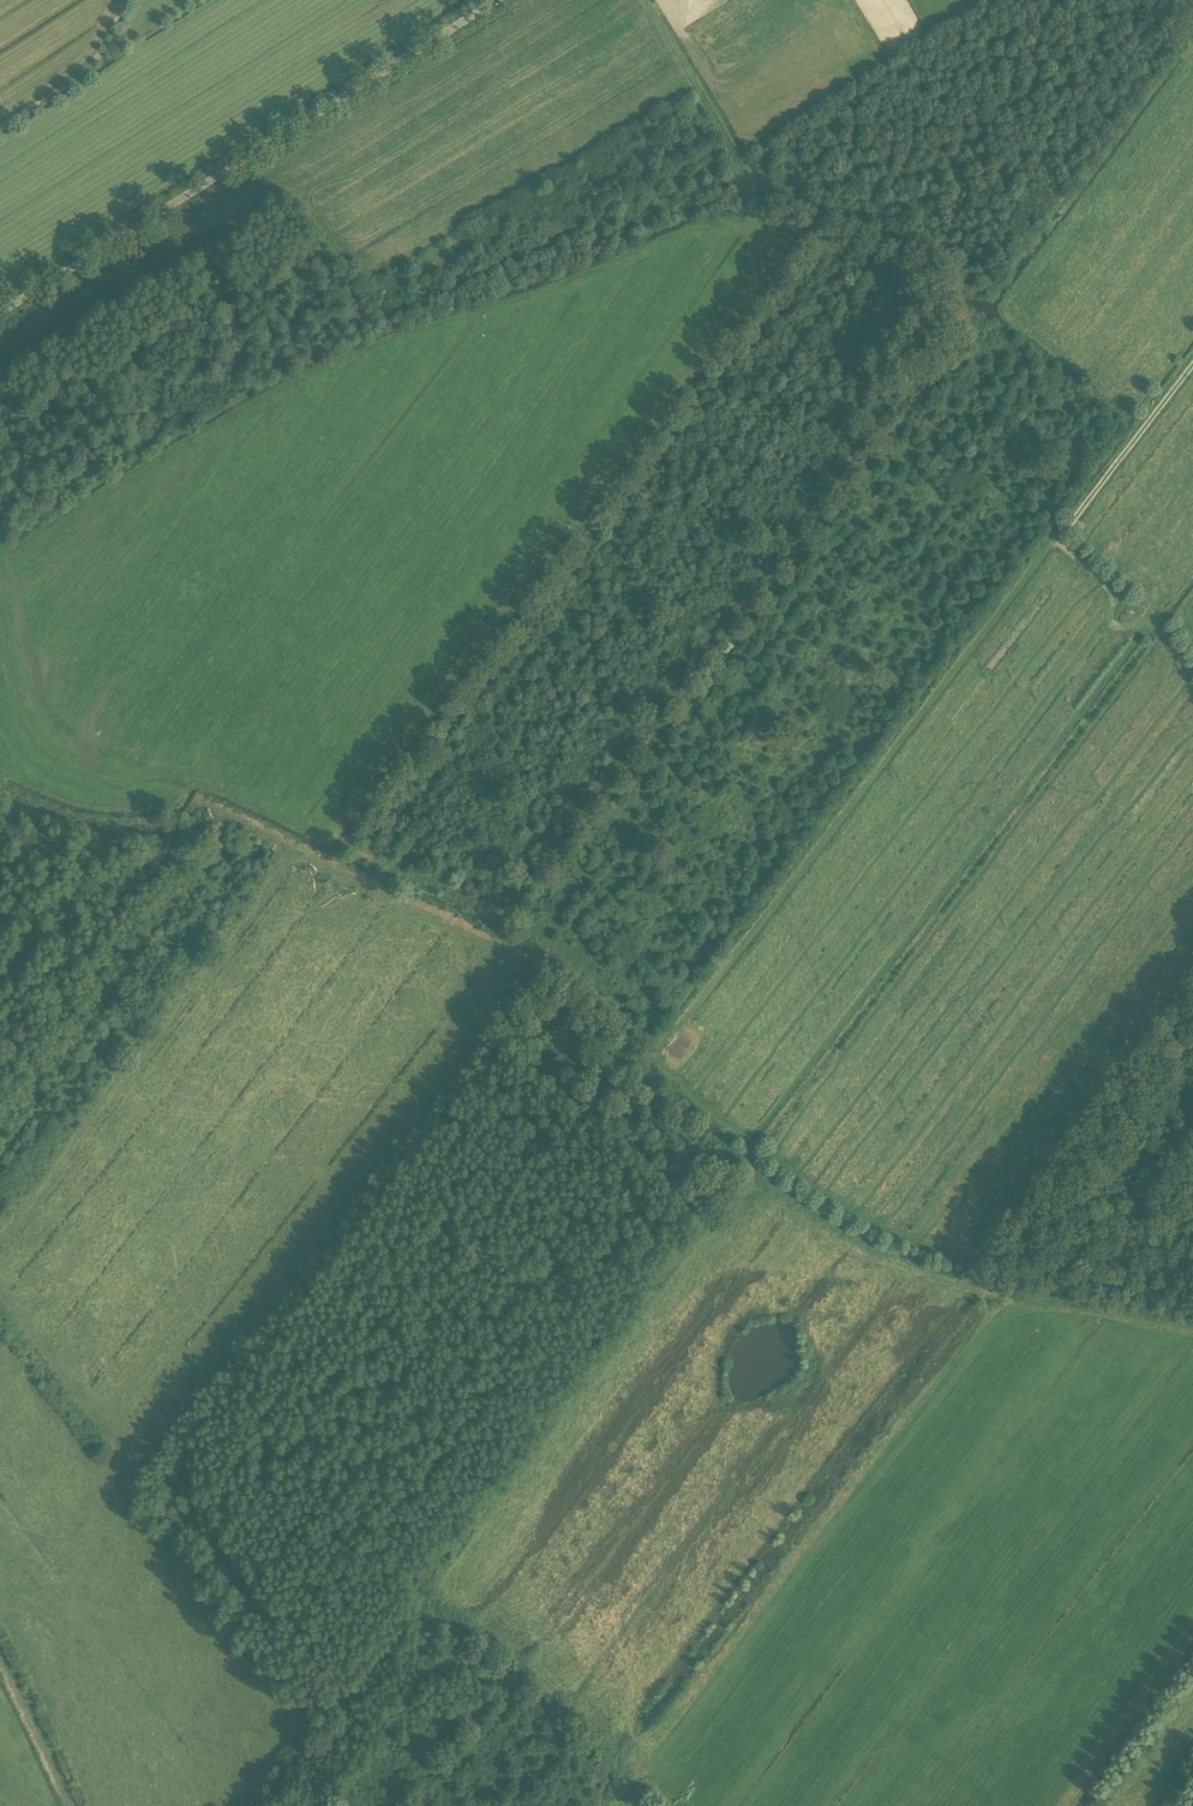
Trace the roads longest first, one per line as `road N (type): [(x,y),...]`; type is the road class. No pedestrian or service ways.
road 1 (unclassified): [(0,313),(498,0)]
road 2 (track): [(1019,1252),(1192,1030)]
road 3 (track): [(641,0),(733,152),(753,211),(746,233)]
road 4 (track): [(759,1197),(777,1199),(899,1269),(997,1297)]
road 5 (track): [(997,1297),(1192,1332)]
road 6 (track): [(70,1805),(0,1653)]

